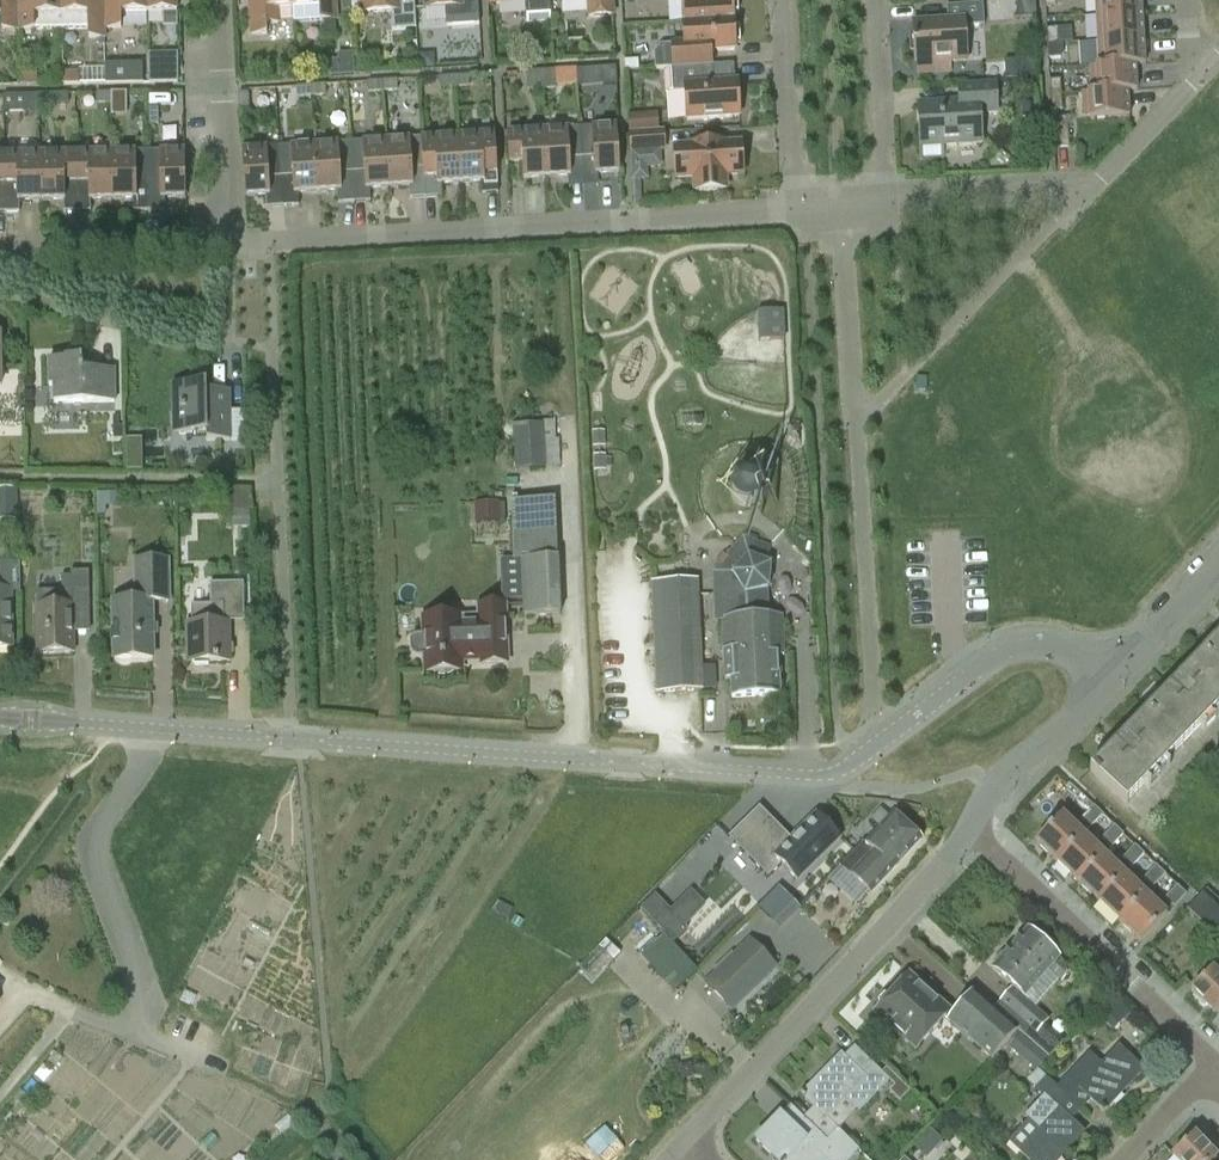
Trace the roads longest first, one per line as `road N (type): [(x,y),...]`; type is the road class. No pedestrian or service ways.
road 1 (tertiary): [(1120,671),(1034,647),(1003,654),(859,762),(808,775),(0,718)]
road 2 (residential): [(222,241),(800,212)]
road 3 (residential): [(684,1141),(974,829)]
road 4 (residential): [(888,206),(1081,191),(1191,76)]
road 5 (residential): [(1212,1061),(974,829)]
road 6 (residential): [(222,241),(211,0)]
road 7 (residential): [(0,247),(222,241)]
road 8 (residential): [(857,430),(840,210)]
road 9 (residential): [(974,829),(994,788),(1120,671)]
road 10 (residential): [(800,212),(783,0)]
road 11 (residential): [(875,0),(888,206)]
road 12 (tertiary): [(1120,671),(1218,567)]
road 13 (residential): [(1122,1159),(1212,1061)]

